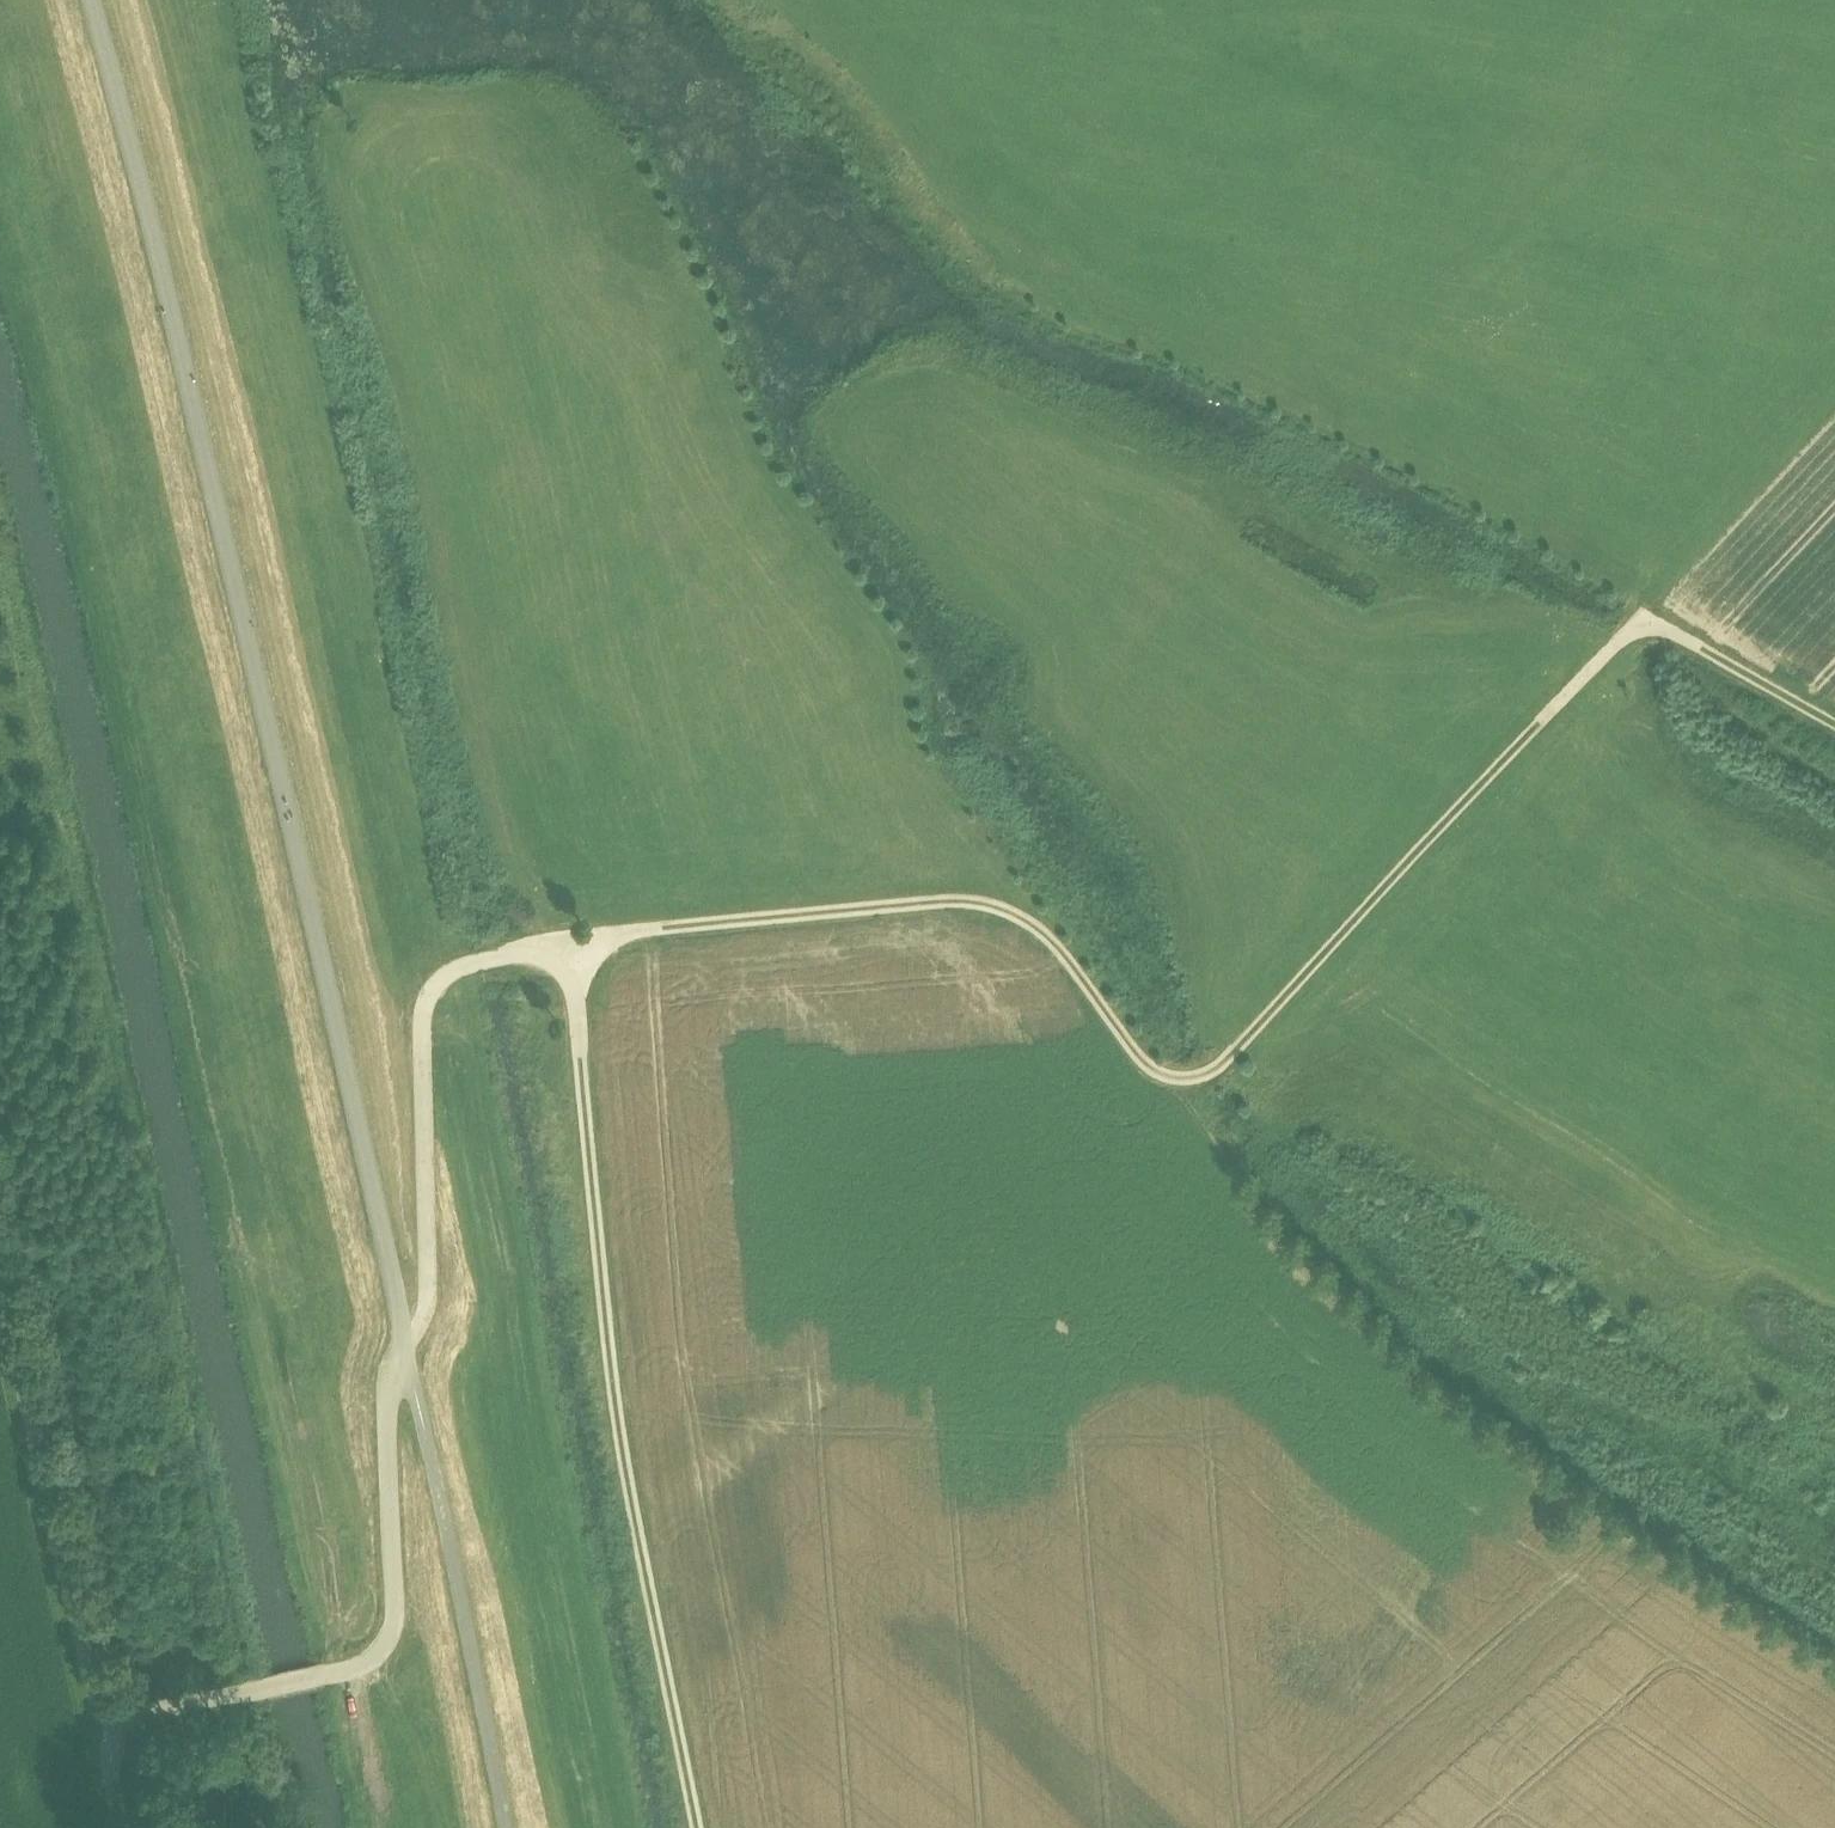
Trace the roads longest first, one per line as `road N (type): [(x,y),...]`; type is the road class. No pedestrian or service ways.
road 1 (unclassified): [(91,0),(275,754),(405,1351),(388,1430),(392,1609),(379,1650),(326,1674),(105,1725)]
road 2 (track): [(570,941),(931,901),(1005,909),(1049,936),(1155,1070),(1194,1077),(1229,1058),(1635,628),(1663,626),(1834,724)]
road 3 (track): [(570,941),(618,1424),(697,1827)]
road 4 (track): [(405,1351),(426,1311),(422,1018),(429,996),(457,969),(570,941)]

